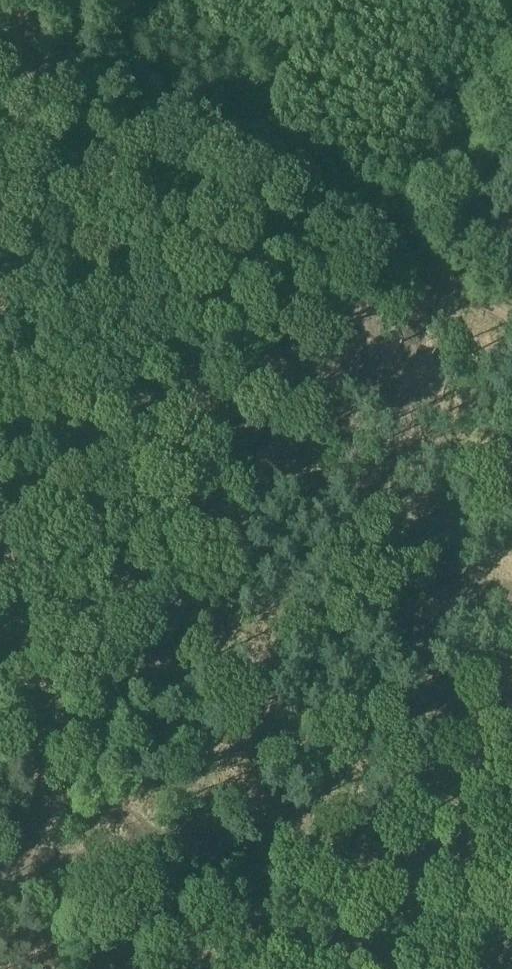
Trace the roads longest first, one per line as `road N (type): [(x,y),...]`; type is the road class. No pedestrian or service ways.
road 1 (track): [(511,324),(0,24)]

